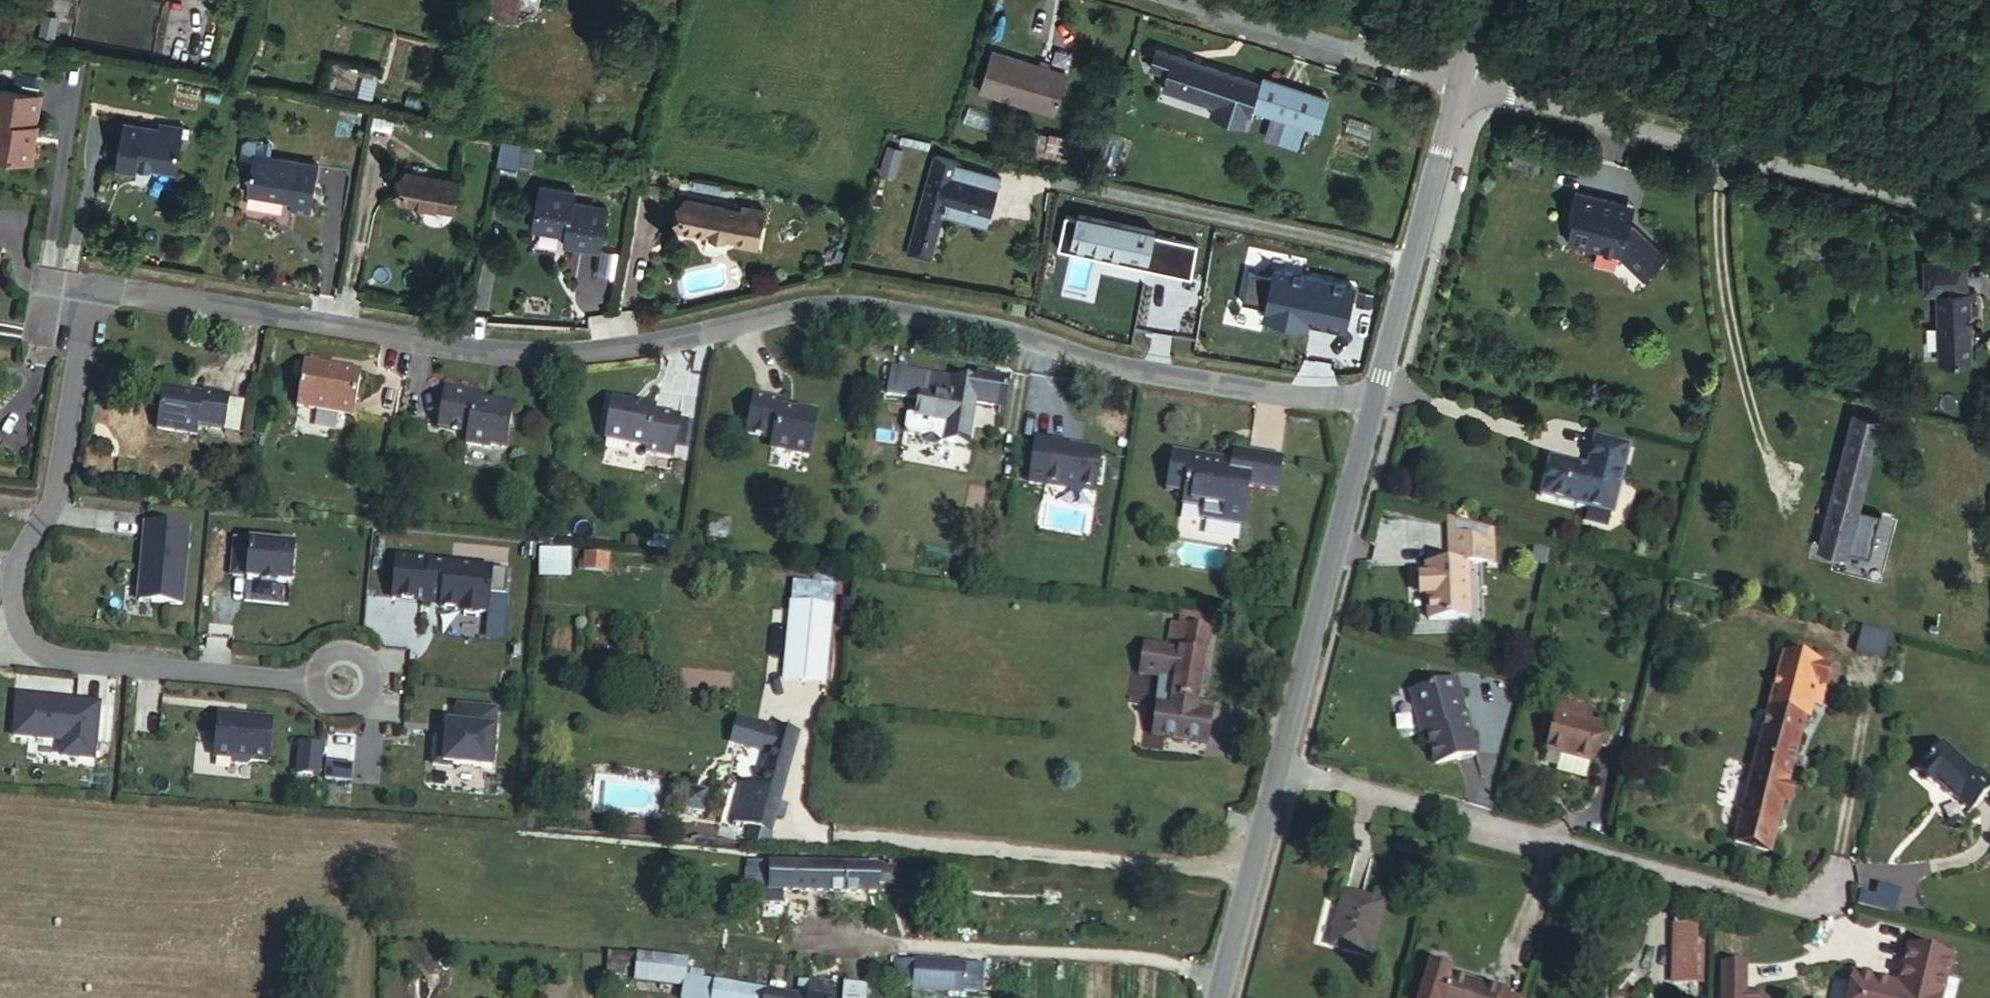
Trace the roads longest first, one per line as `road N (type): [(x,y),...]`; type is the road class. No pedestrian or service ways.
road 1 (residential): [(1373,404),(1262,395),(904,314),(808,308),(638,349),(543,357),(75,290),(68,315),(92,321),(58,493),(20,564),(19,616),(32,644),(57,656),(313,680)]
road 2 (residential): [(1989,221),(1457,80)]
road 3 (residential): [(1275,775),(1804,905)]
road 4 (tertiary): [(1275,775),(1373,404)]
road 5 (tertiary): [(1373,404),(1457,80)]
road 6 (residential): [(1457,80),(1168,0)]
road 7 (tertiary): [(1216,997),(1275,775)]
road 8 (residential): [(313,680),(325,658),(349,654),(368,670),(367,694),(347,709),(323,703)]

